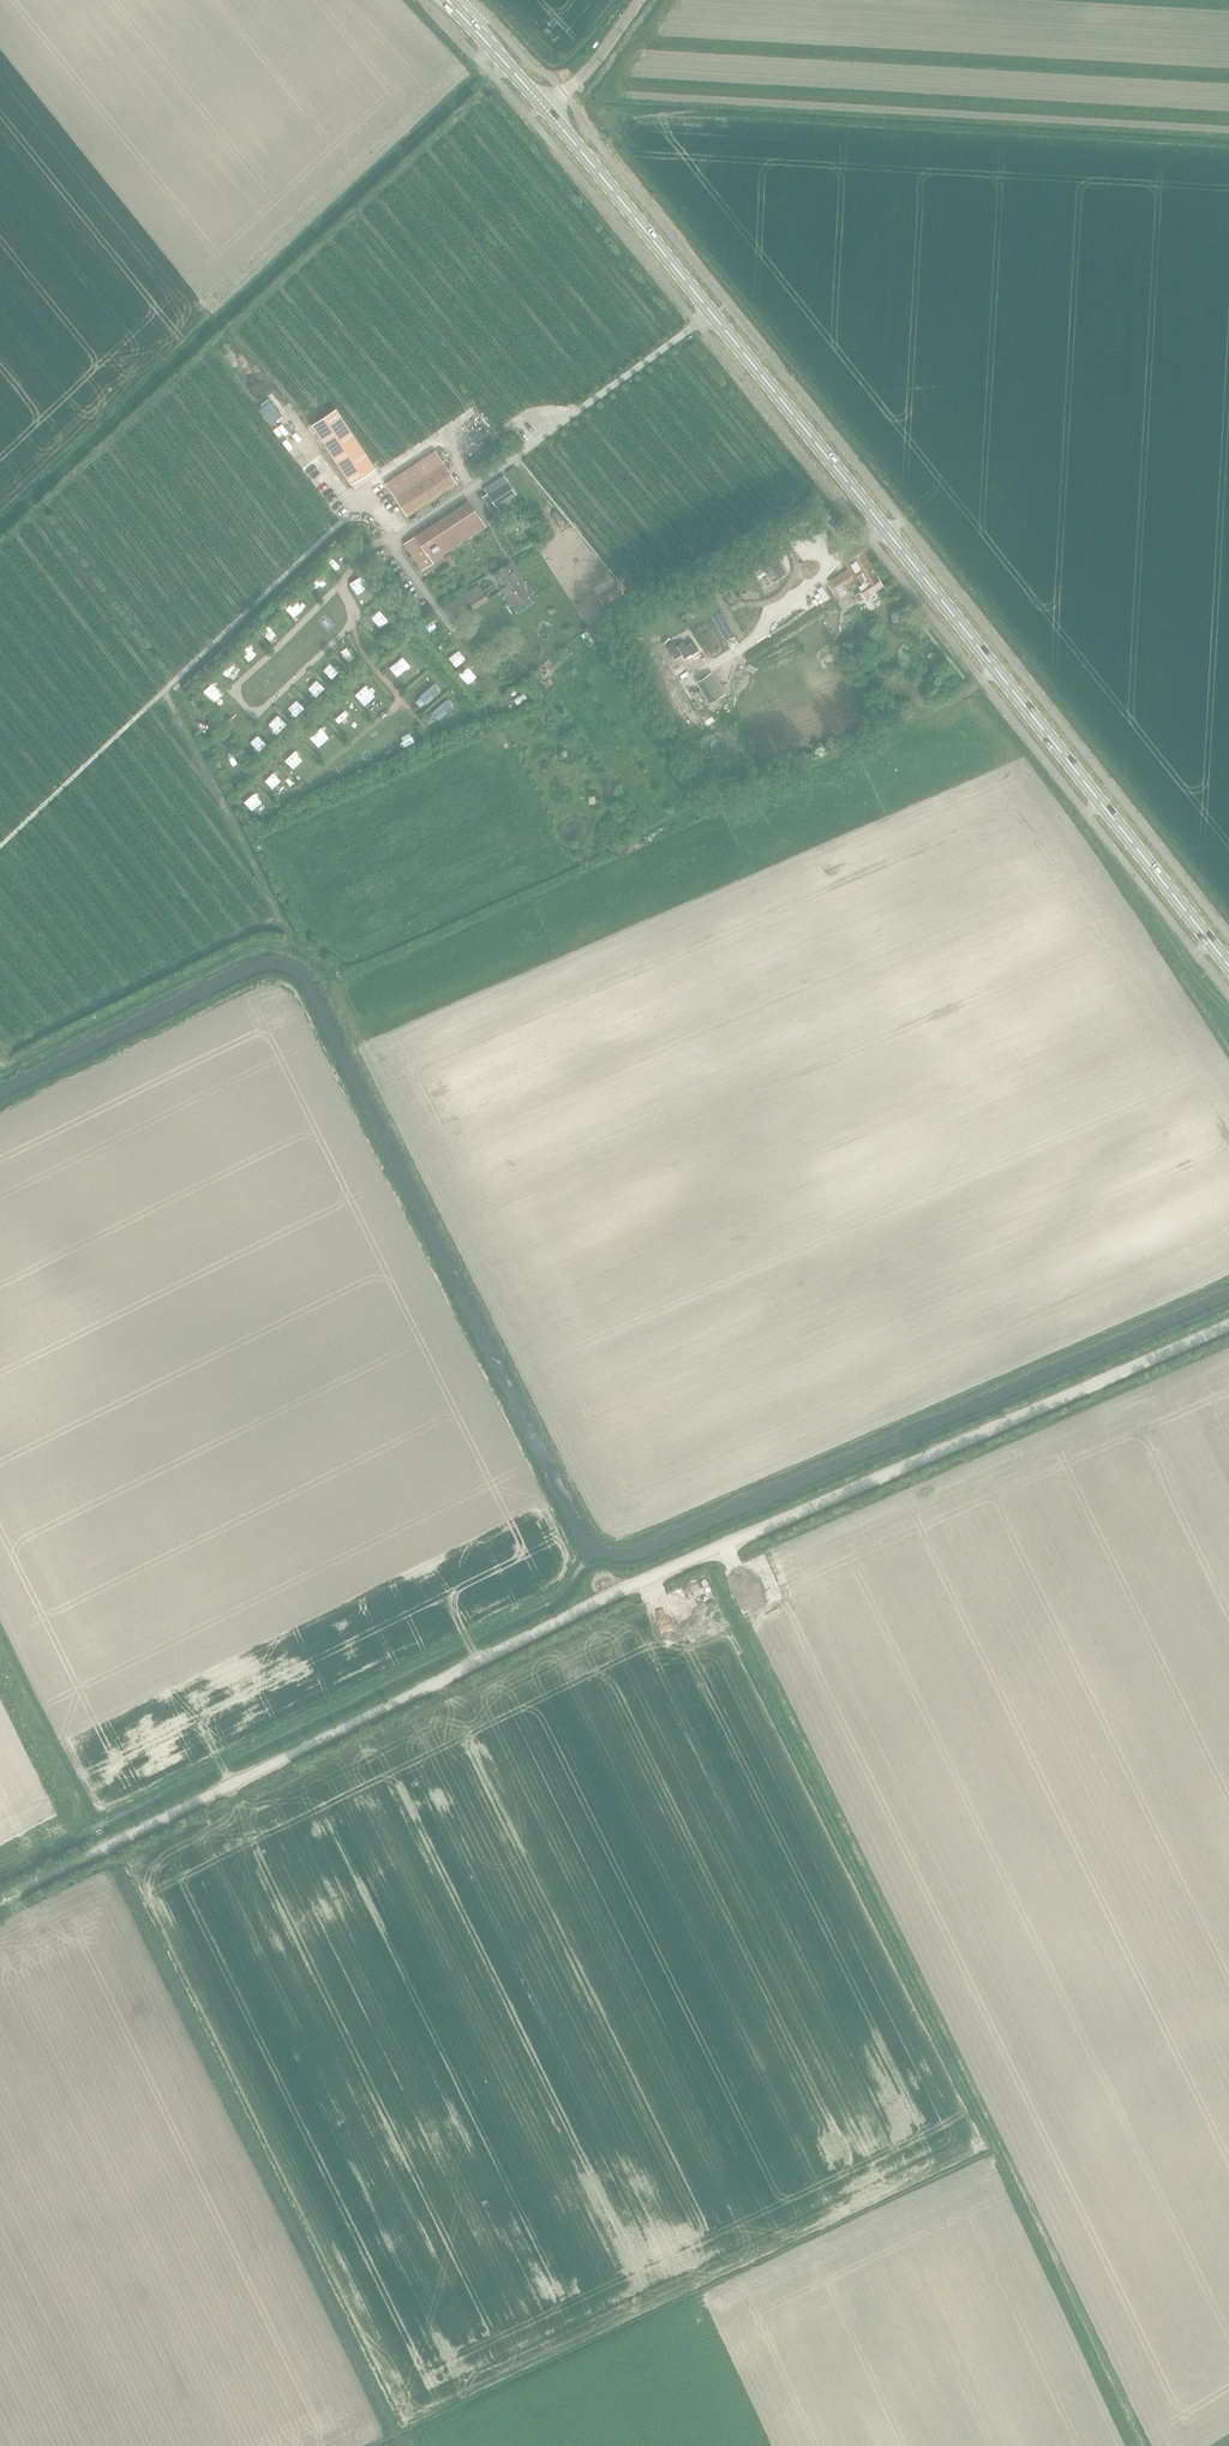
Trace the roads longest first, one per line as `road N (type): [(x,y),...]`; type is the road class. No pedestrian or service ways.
road 1 (unclassified): [(0,1897),(278,1753),(720,1547),(1228,1325)]
road 2 (secondary): [(544,107),(1228,968)]
road 3 (secondary): [(446,0),(544,107)]
road 4 (unclassified): [(563,93),(638,0)]

